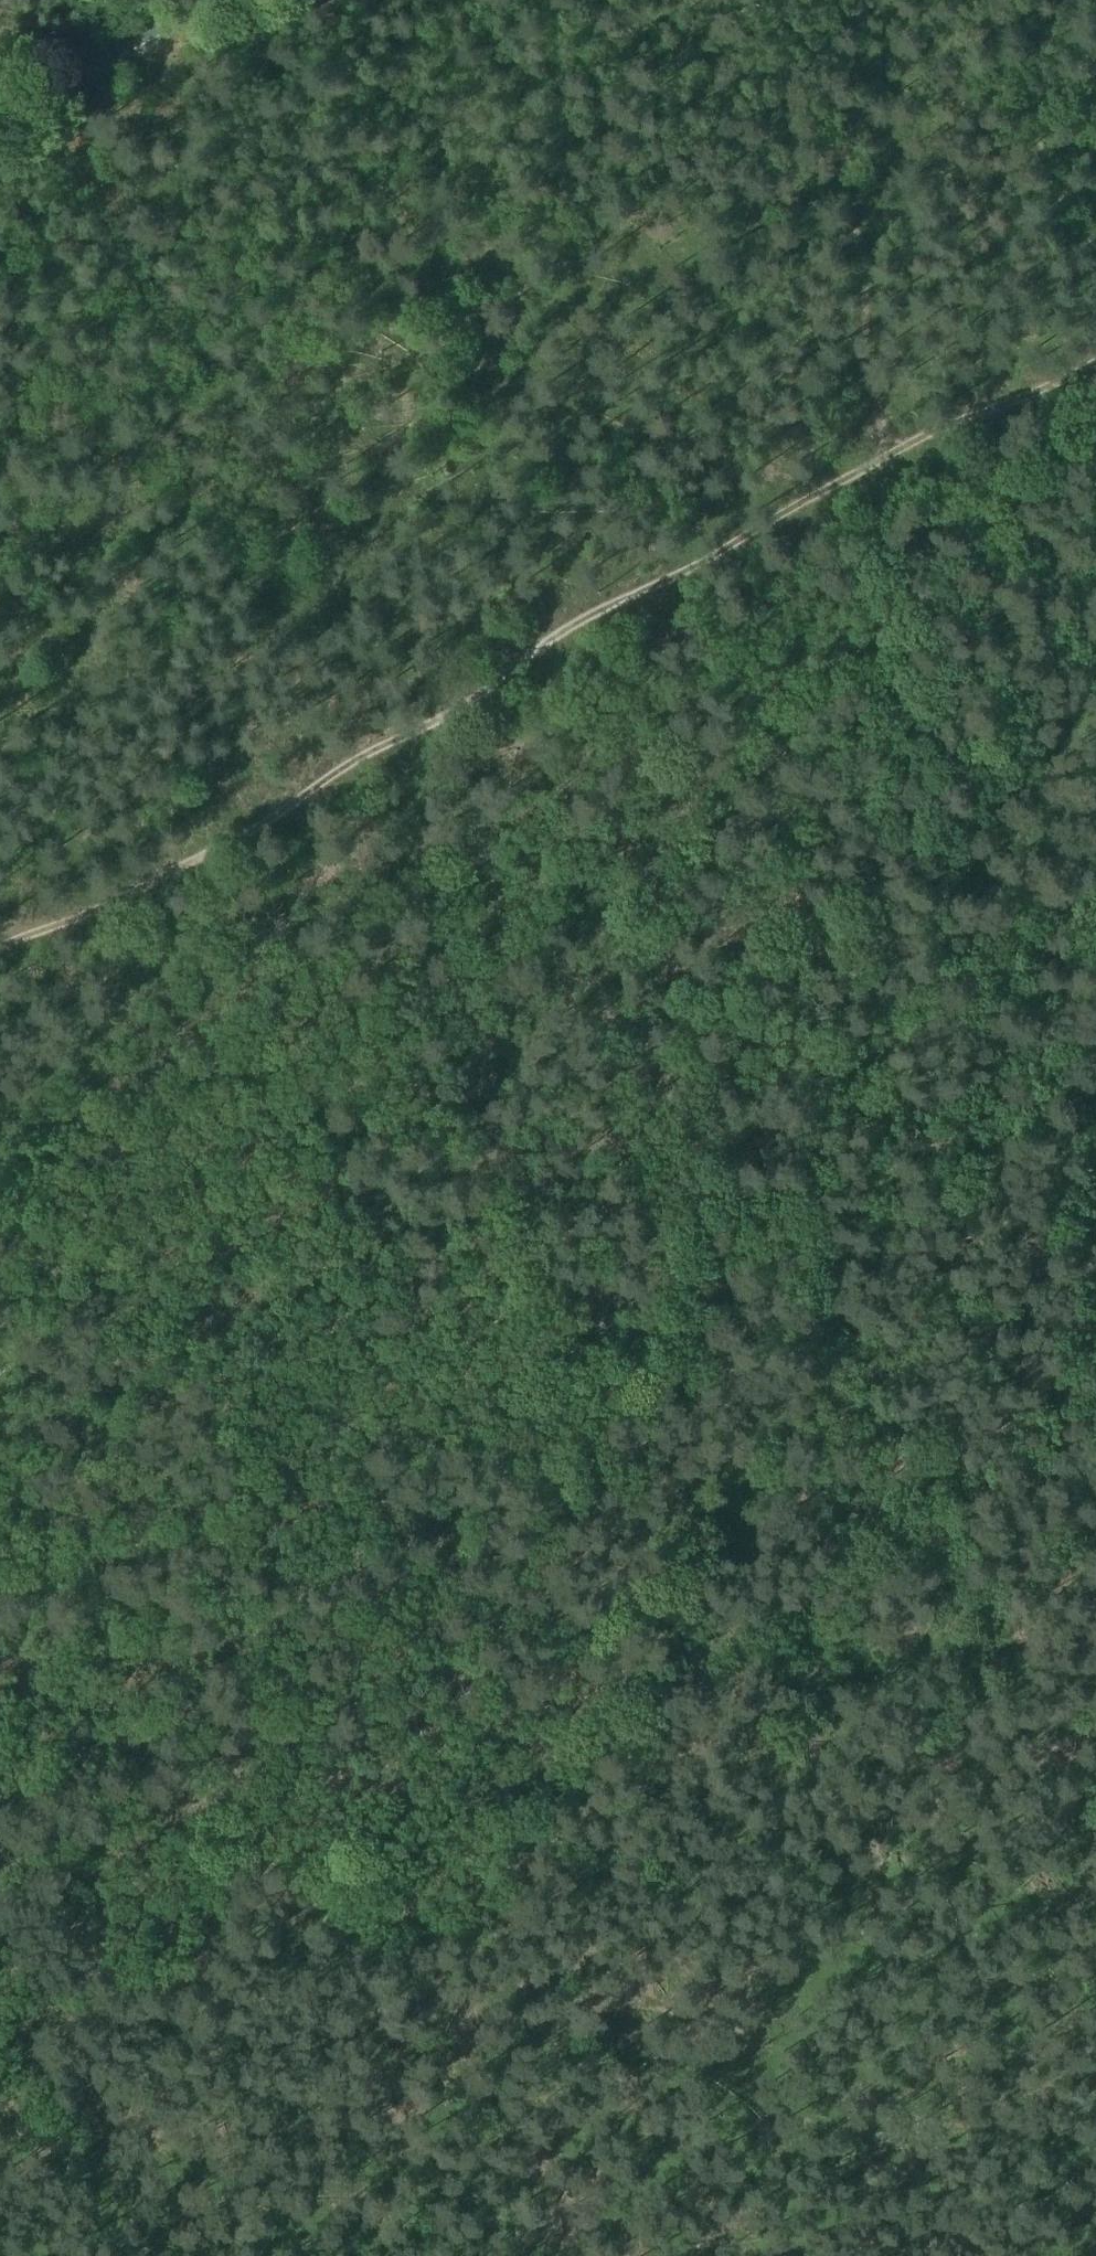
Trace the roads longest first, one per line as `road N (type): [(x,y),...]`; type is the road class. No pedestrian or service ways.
road 1 (track): [(1095,351),(0,941)]
road 2 (track): [(854,0),(842,91),(843,212),(885,462)]
road 3 (tertiary): [(0,117),(212,0)]

